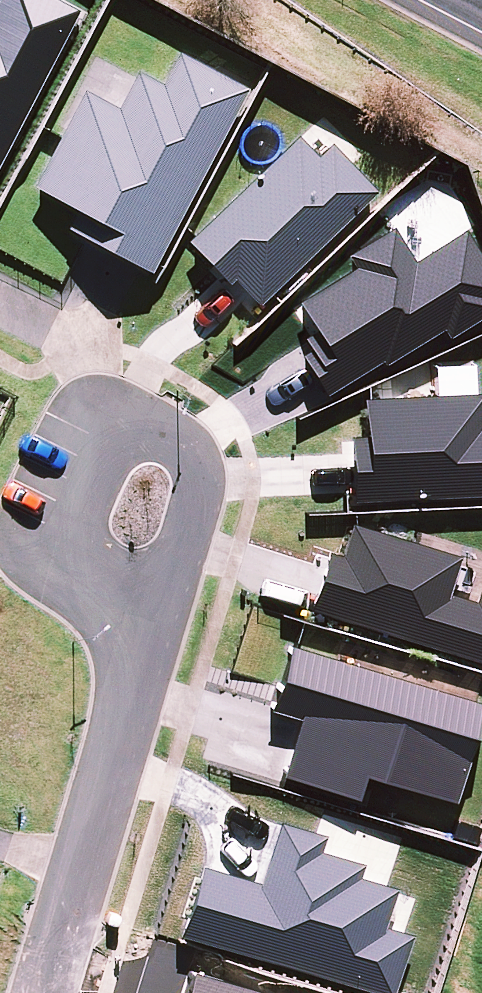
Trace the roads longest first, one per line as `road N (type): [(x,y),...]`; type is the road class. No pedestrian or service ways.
road 1 (residential): [(127,590),(135,666),(126,723),(47,992)]
road 2 (residential): [(127,590),(157,583),(181,562),(205,492),(198,461),(177,438),(146,429),(115,436)]
road 3 (residential): [(115,436),(92,458),(67,527),(84,571),(127,590)]
road 4 (residential): [(0,299),(75,342),(115,436)]

